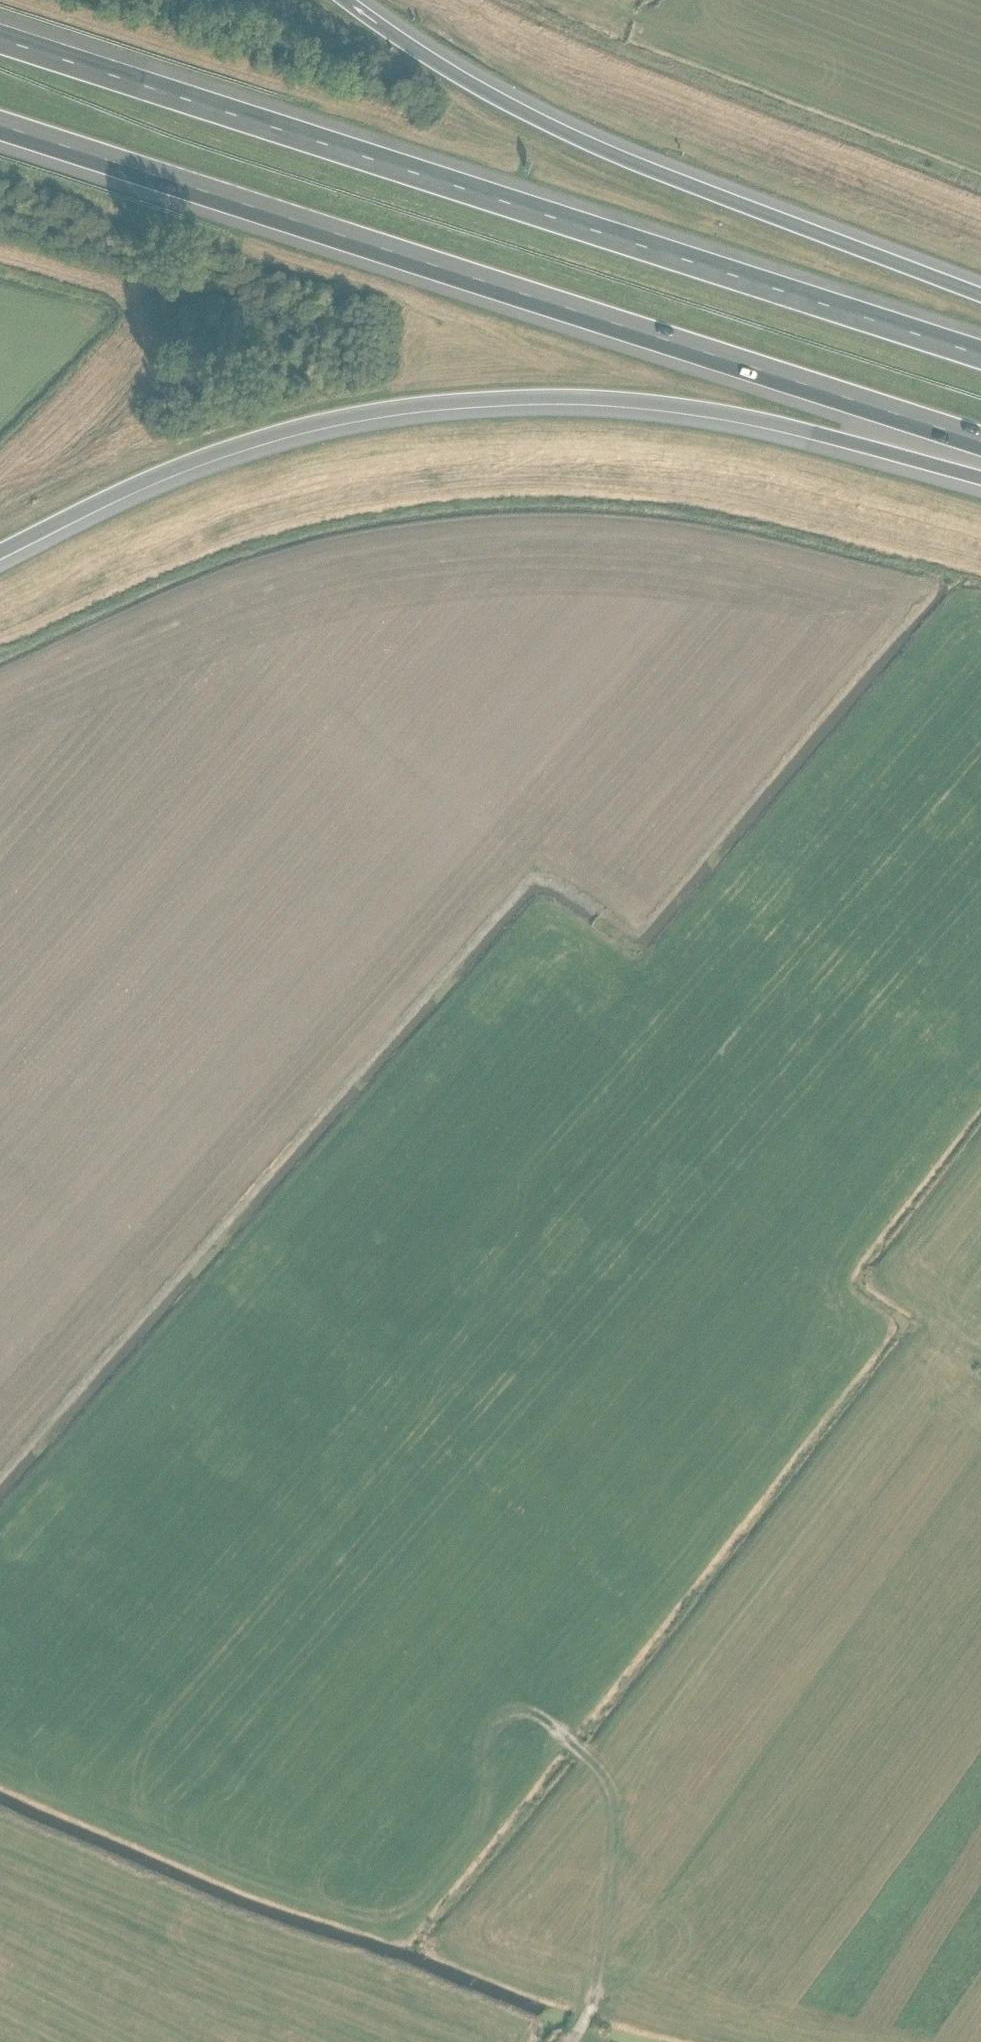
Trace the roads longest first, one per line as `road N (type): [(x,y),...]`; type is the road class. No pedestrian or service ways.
road 1 (motorway): [(0,126),(980,442)]
road 2 (motorway): [(980,354),(0,38)]
road 3 (motorway): [(0,562),(272,444),(423,412),(640,408),(798,433),(980,479)]
road 4 (motorway): [(980,298),(581,146),(348,0)]

